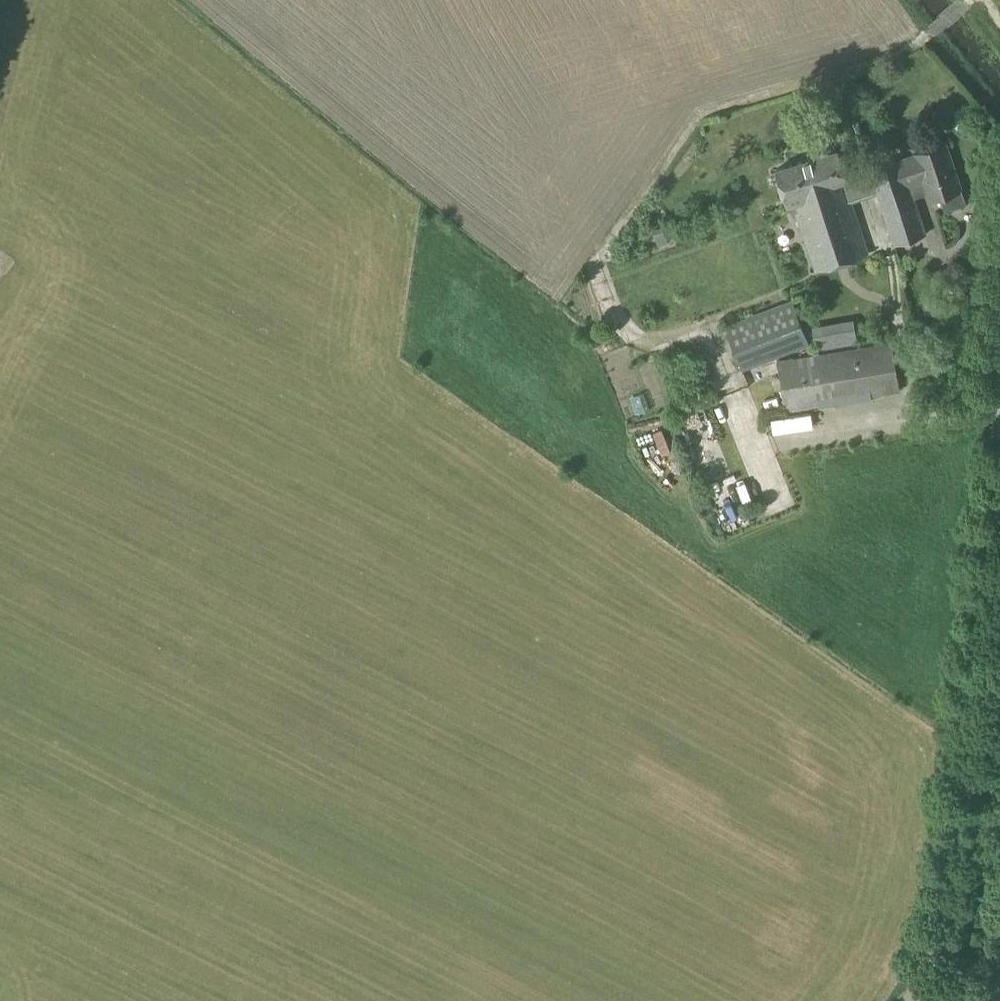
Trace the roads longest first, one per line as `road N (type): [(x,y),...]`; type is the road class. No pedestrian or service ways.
road 1 (unclassified): [(913,1000),(945,910),(999,483)]

